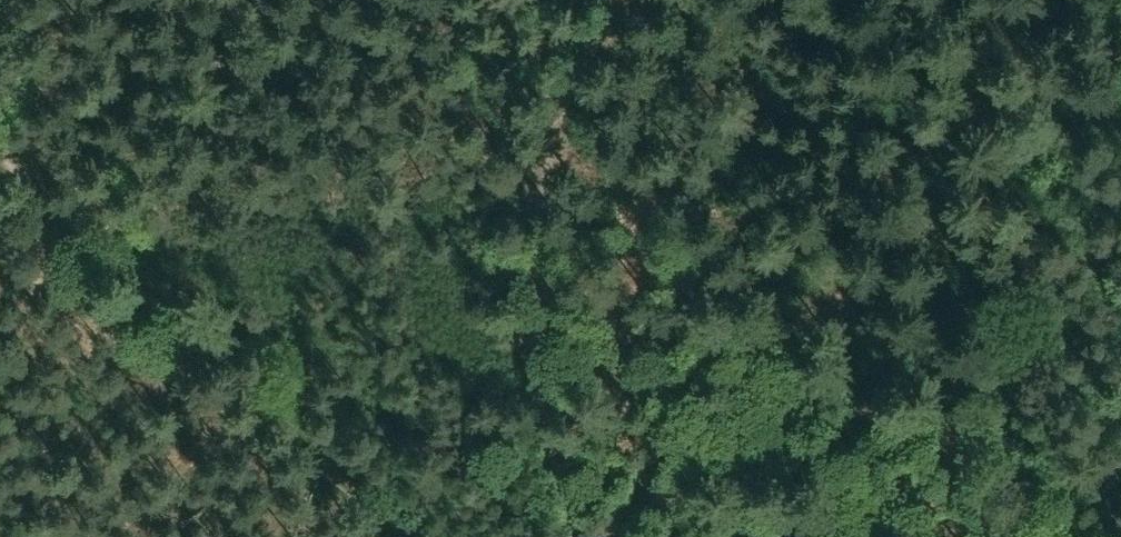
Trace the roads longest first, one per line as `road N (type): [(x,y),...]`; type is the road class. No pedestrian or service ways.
road 1 (track): [(0,168),(396,536)]
road 2 (track): [(567,536),(524,235)]
road 3 (track): [(524,235),(532,201),(633,0)]

